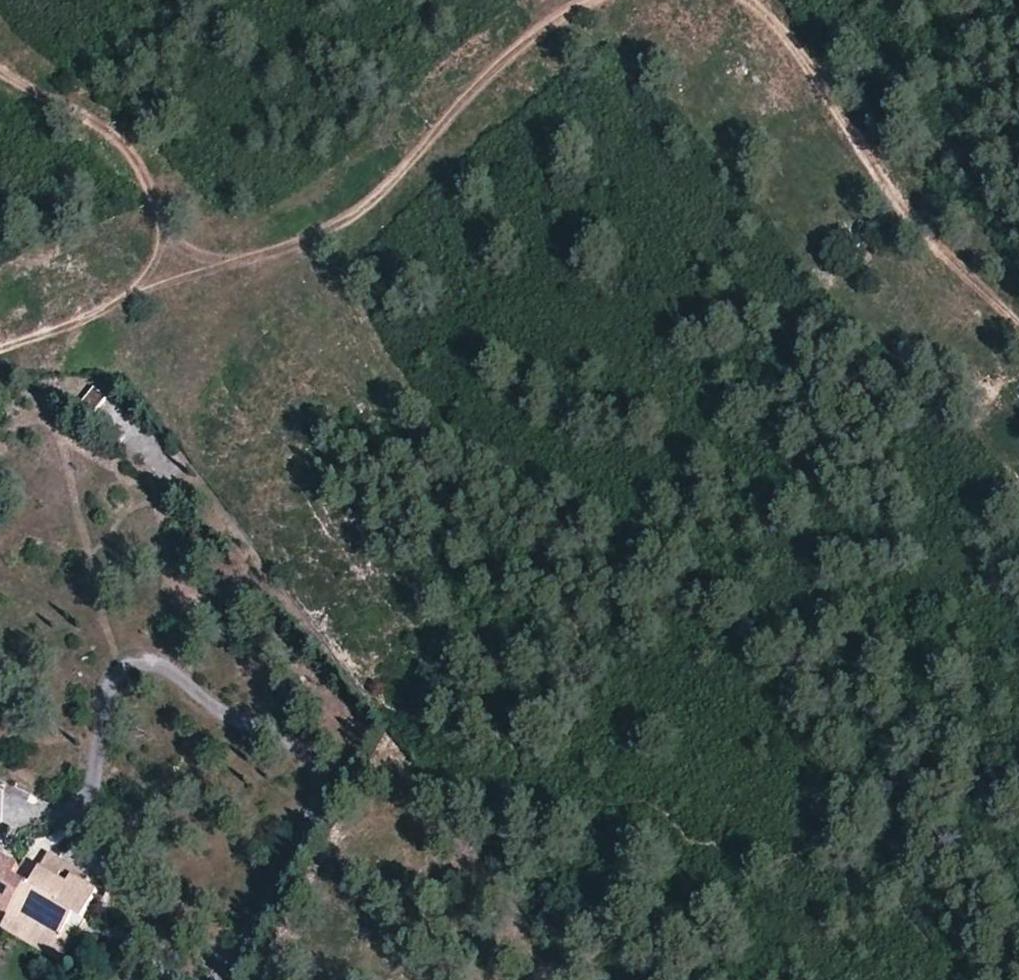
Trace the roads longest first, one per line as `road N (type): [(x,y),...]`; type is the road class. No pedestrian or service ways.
road 1 (track): [(597,0),(542,28),(333,233),(274,266),(66,323),(0,350)]
road 2 (track): [(747,0),(795,47),(918,228),(1018,316)]

